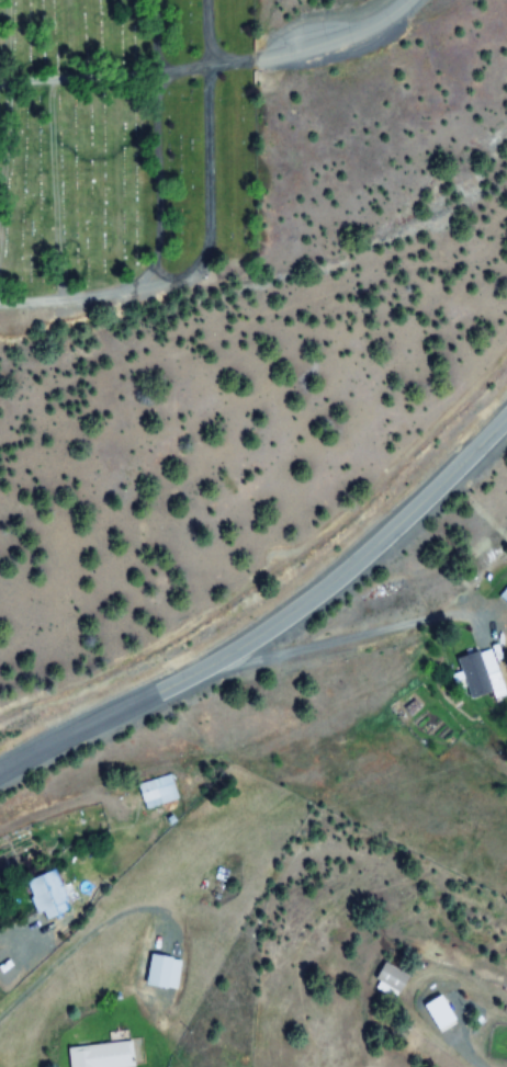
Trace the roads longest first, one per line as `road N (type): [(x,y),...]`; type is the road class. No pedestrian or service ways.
road 1 (secondary): [(506,425),(349,576),(222,660)]
road 2 (residential): [(222,660),(471,623)]
road 3 (tertiary): [(222,660),(0,771)]
road 4 (residential): [(401,0),(327,42),(261,58)]

